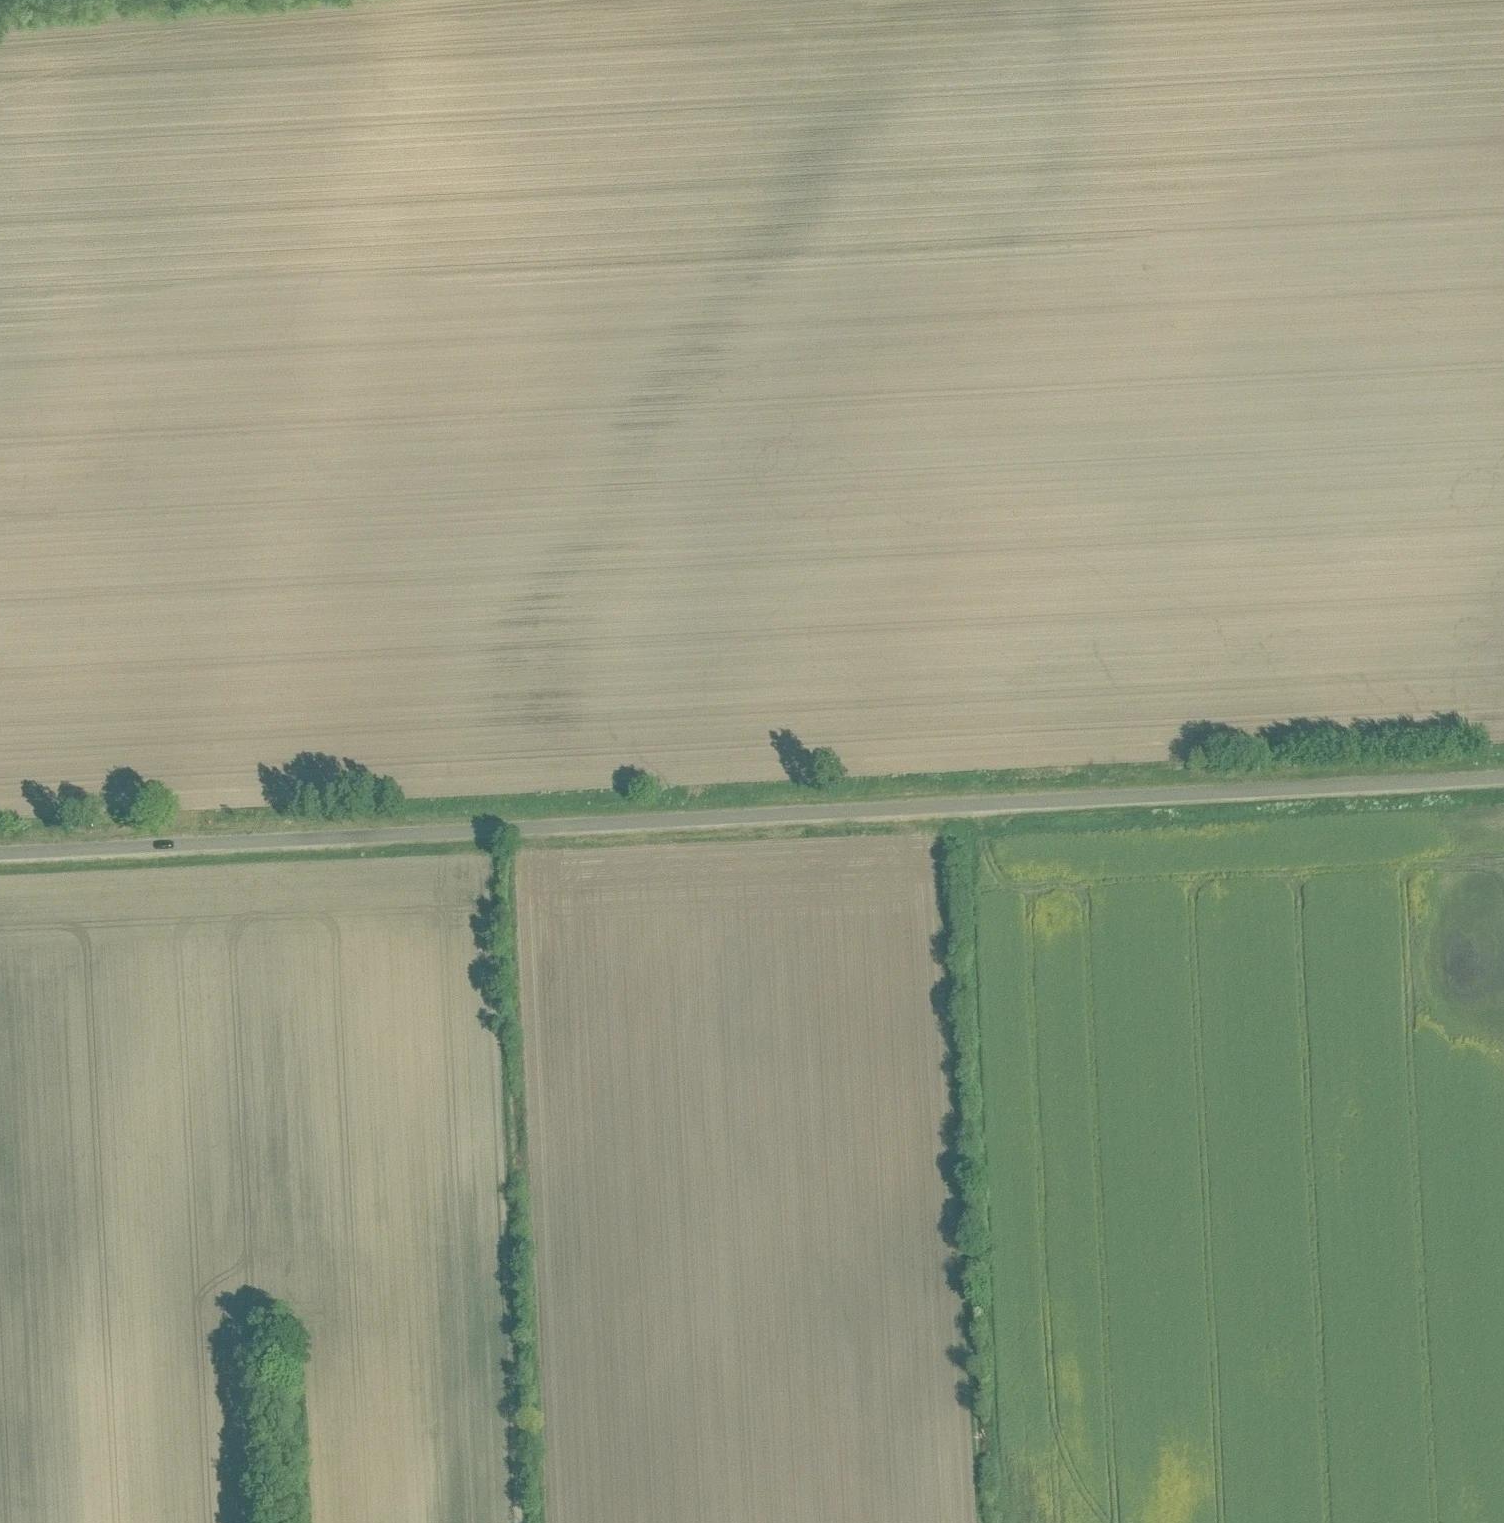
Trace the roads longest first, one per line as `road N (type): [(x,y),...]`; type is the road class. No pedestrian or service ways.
road 1 (unclassified): [(1503,783),(0,855)]

